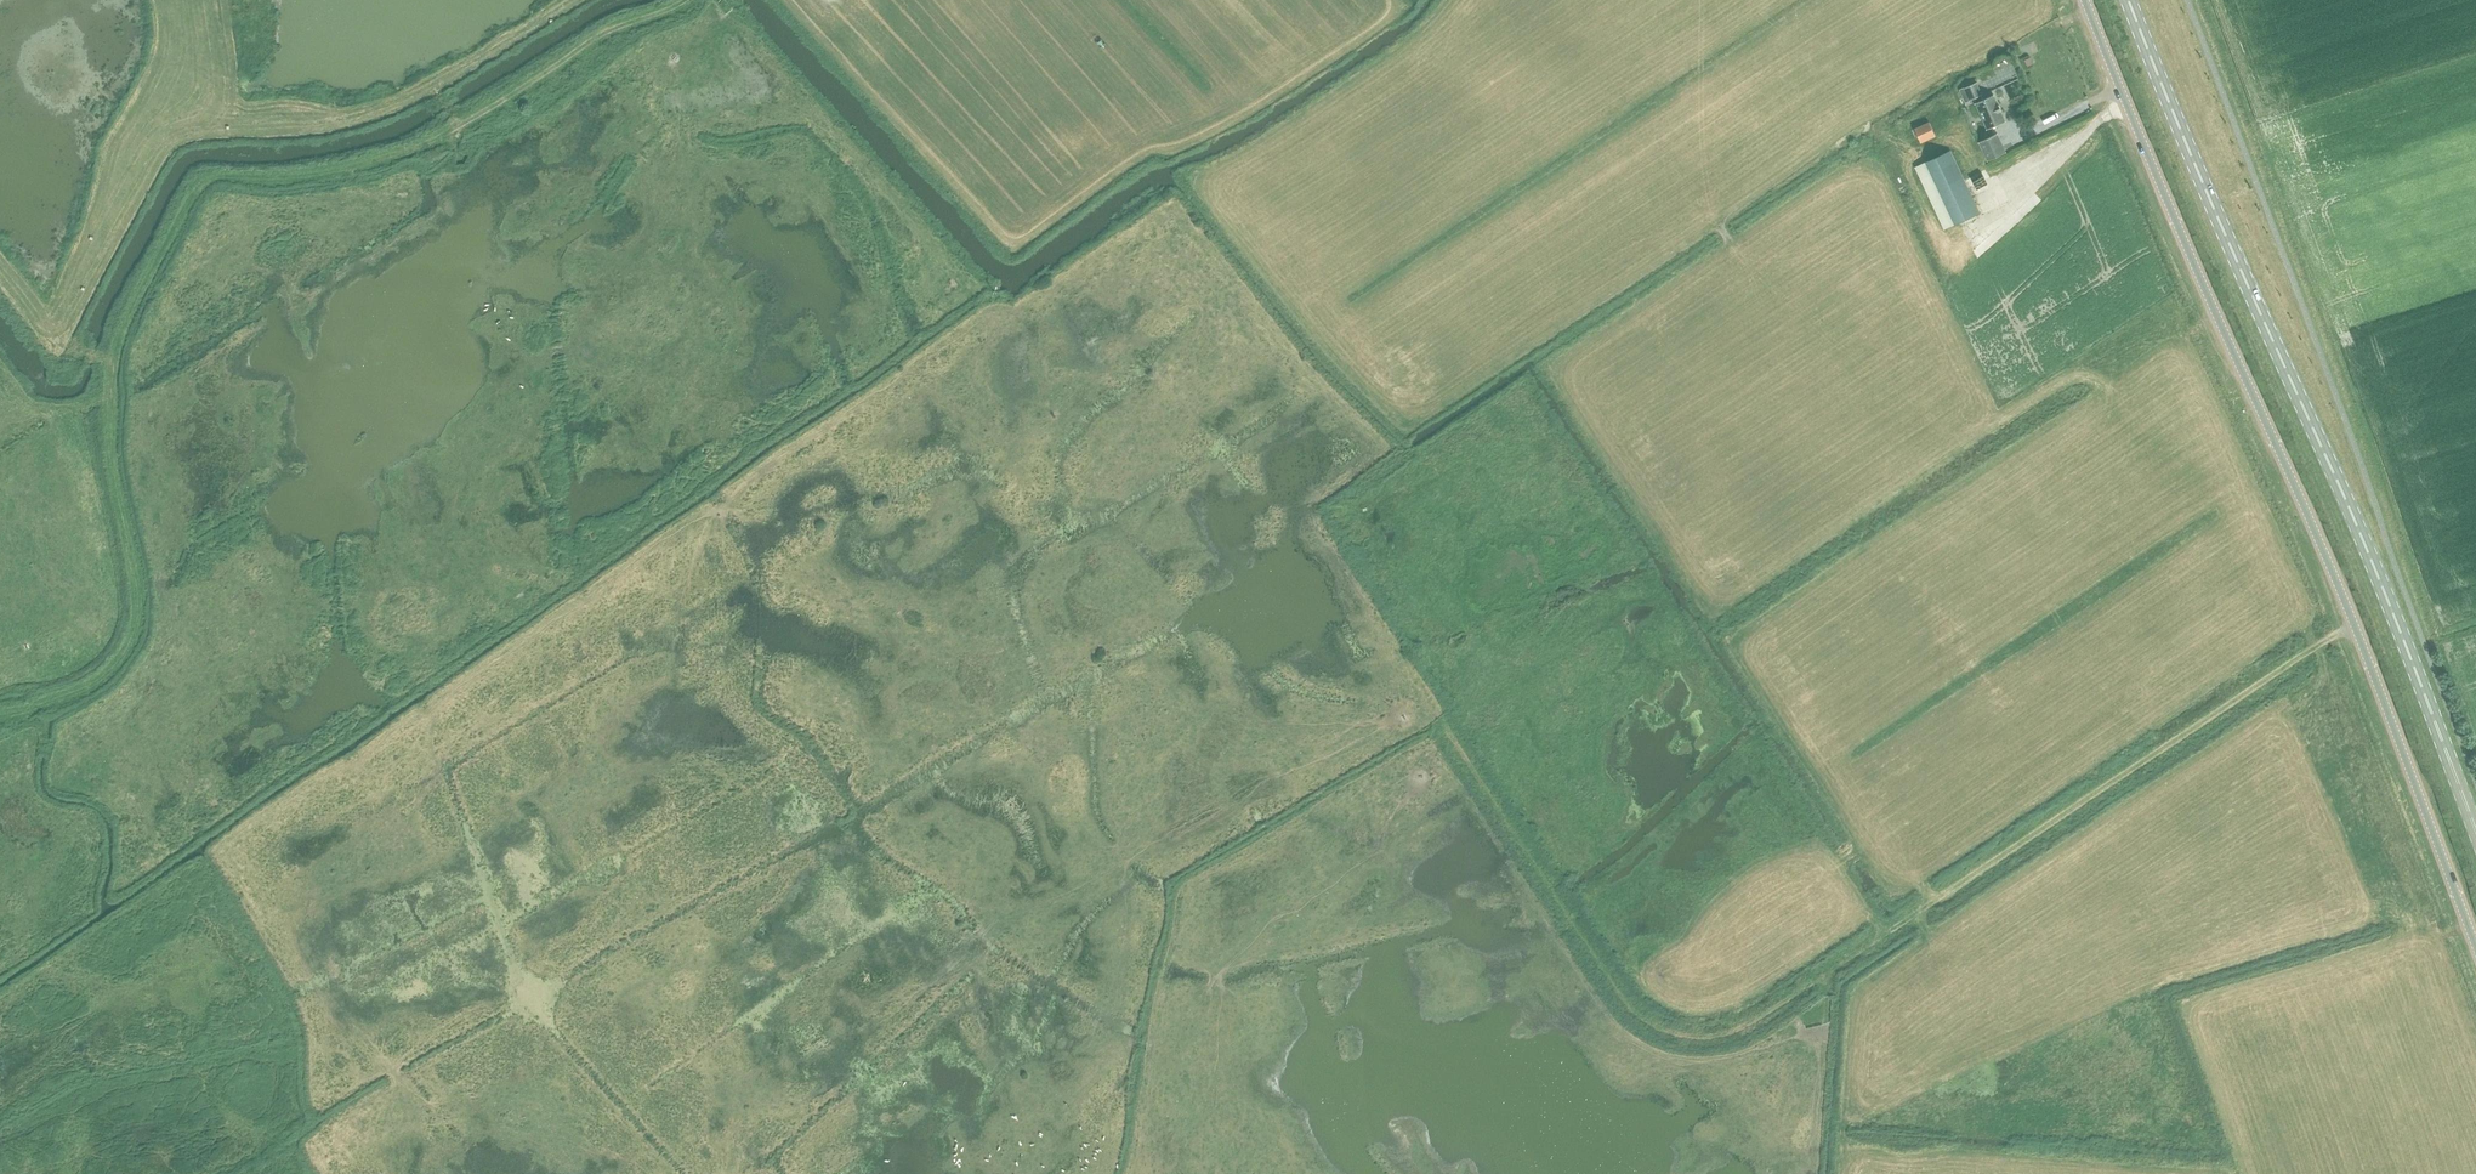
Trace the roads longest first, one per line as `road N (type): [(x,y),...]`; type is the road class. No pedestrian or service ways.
road 1 (track): [(1442,722),(1616,992),(1649,1024),(1707,1037),(1746,1027),(2354,624)]
road 2 (tertiary): [(2475,946),(2354,624),(2086,0)]
road 3 (secondary): [(2132,0),(2230,248),(2367,550),(2475,833)]

